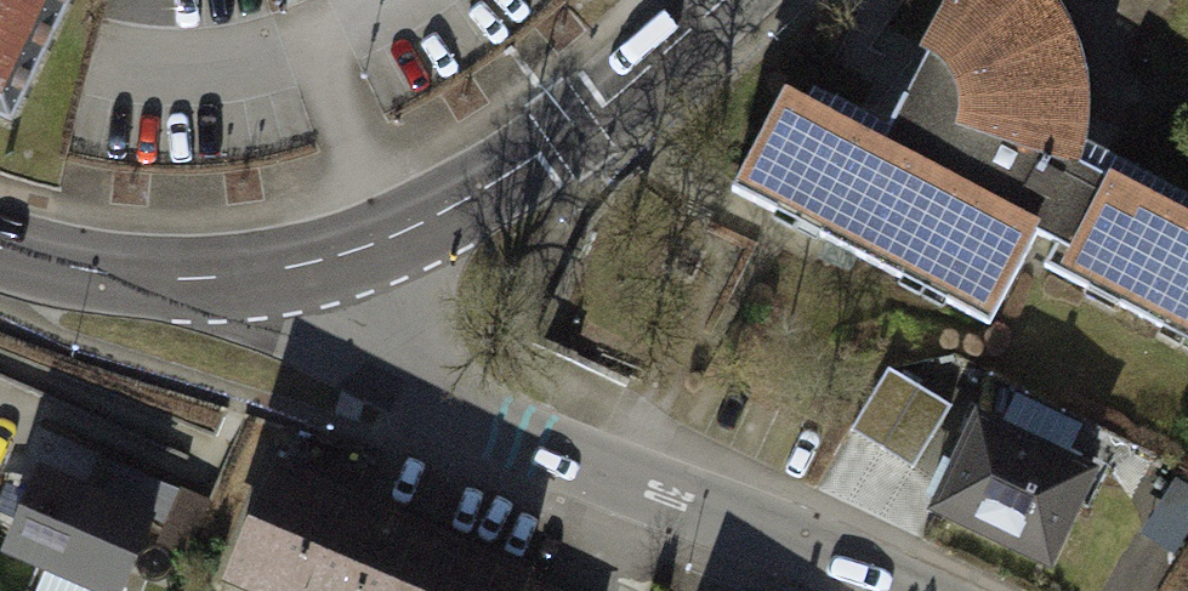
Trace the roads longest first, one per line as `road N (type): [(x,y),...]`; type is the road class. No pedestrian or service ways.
road 1 (residential): [(886,590),(761,531),(440,405),(361,354),(327,316),(305,270)]
road 2 (primary): [(725,0),(576,131),(458,206),(305,270)]
road 3 (primary): [(305,270),(165,284),(0,256)]

